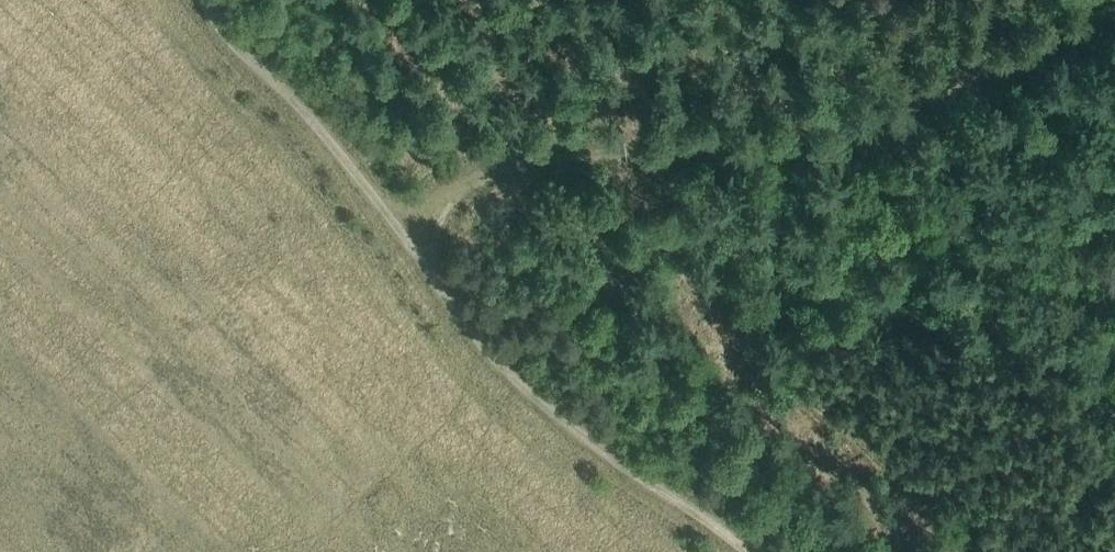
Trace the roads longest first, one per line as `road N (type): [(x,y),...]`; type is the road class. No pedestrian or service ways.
road 1 (track): [(207,0),(370,190),(528,398),(587,450),(749,551)]
road 2 (track): [(408,243),(497,177),(546,158),(878,133),(1114,15)]

